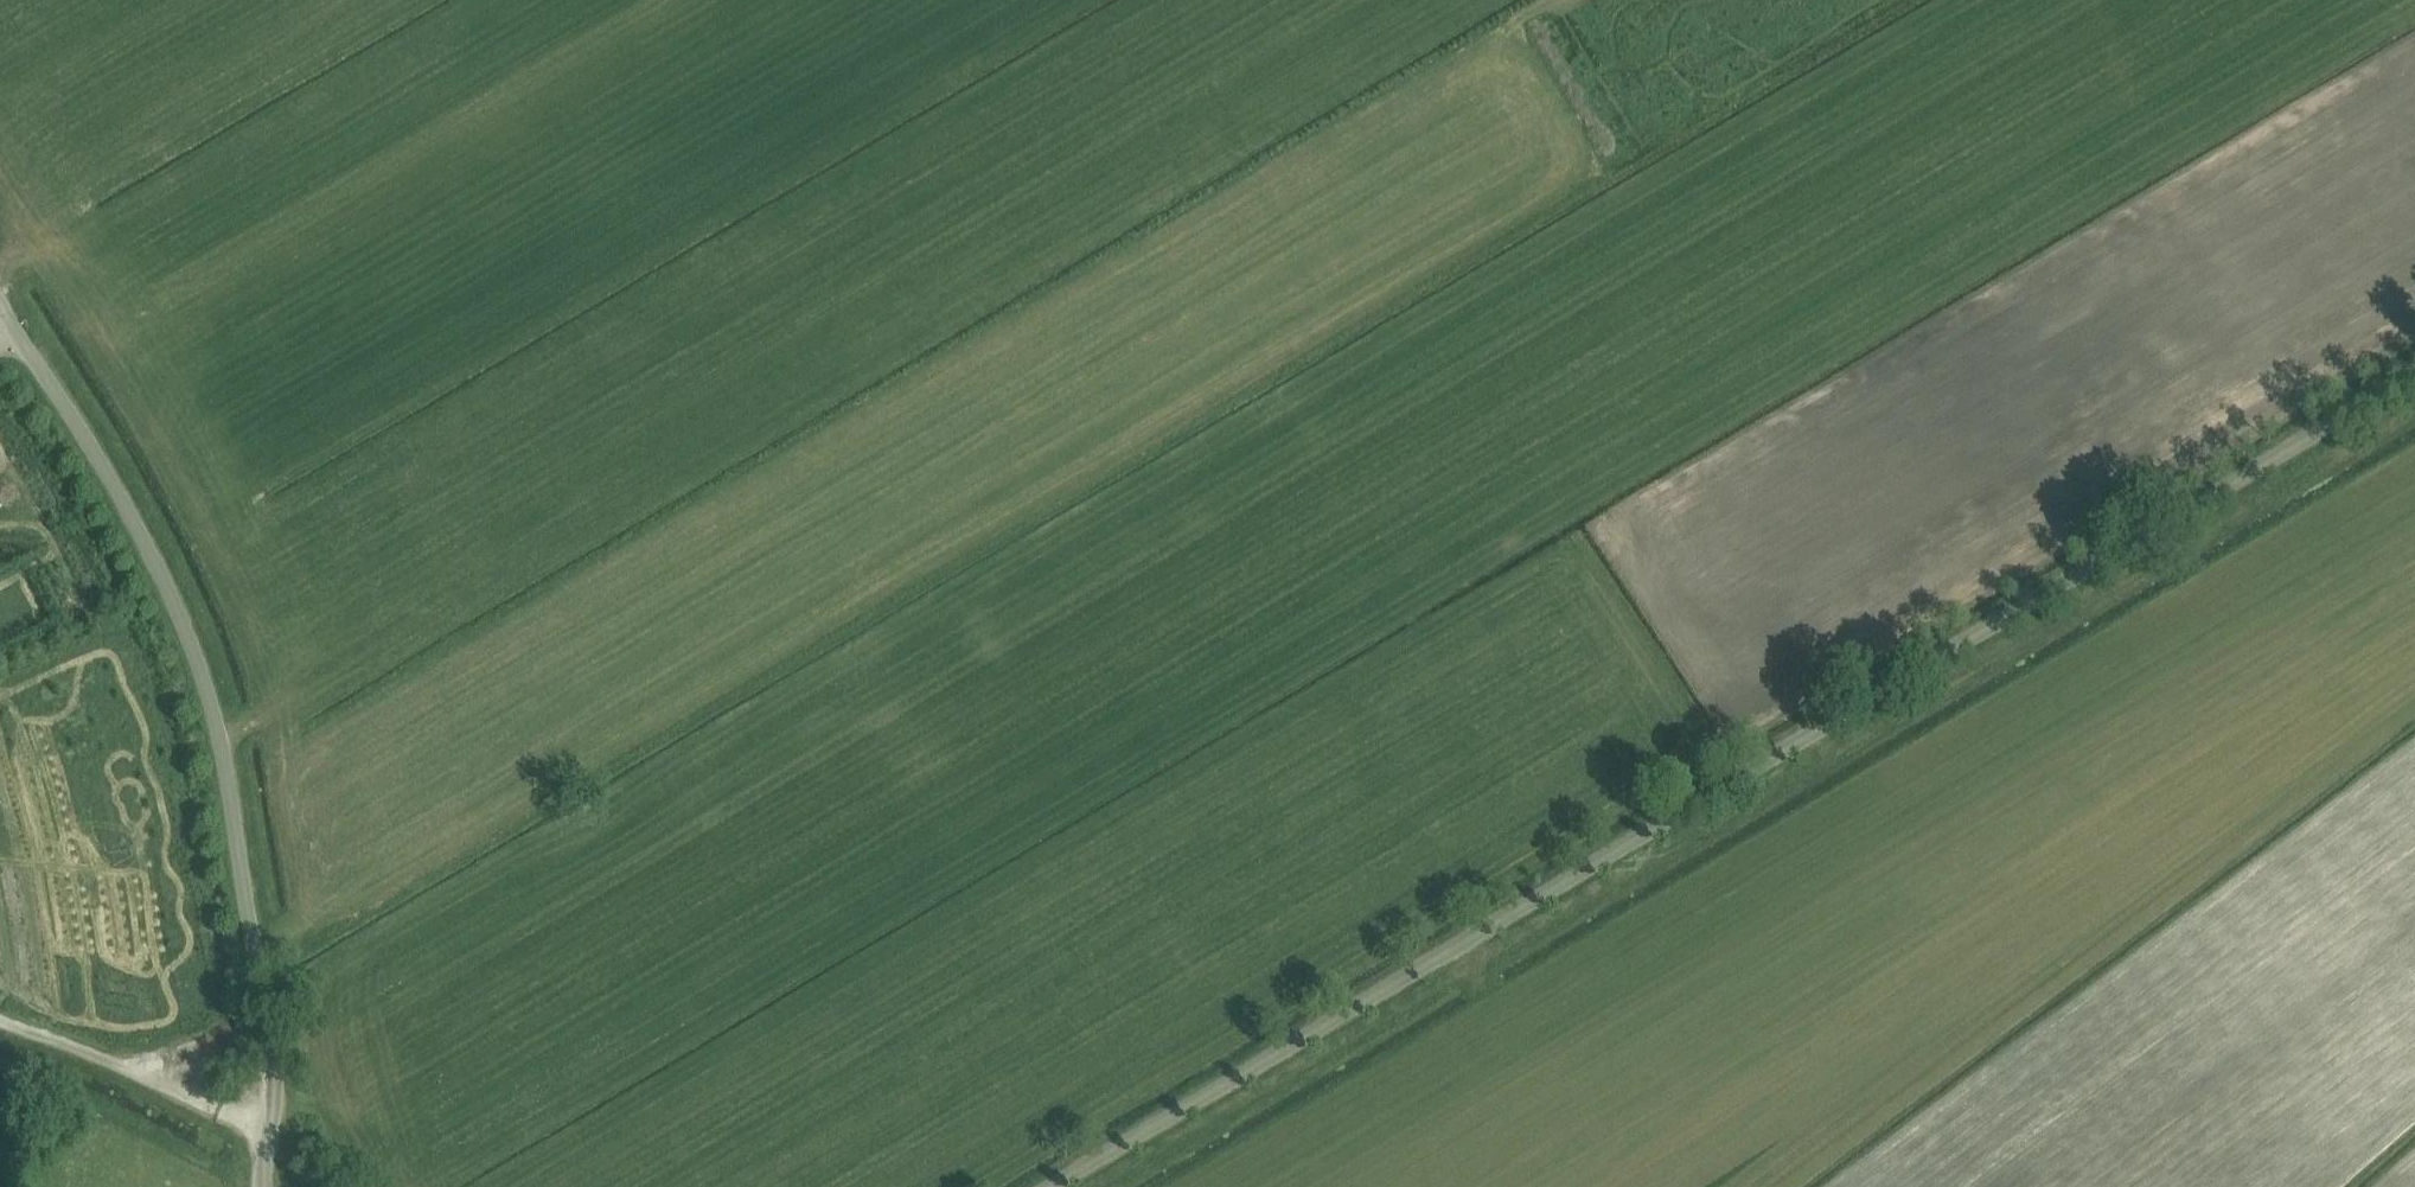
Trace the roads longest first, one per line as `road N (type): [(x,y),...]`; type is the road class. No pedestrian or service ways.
road 1 (unclassified): [(1050,1186),(2414,374)]
road 2 (unclassified): [(264,1186),(278,1079),(211,698),(113,483),(0,303)]

